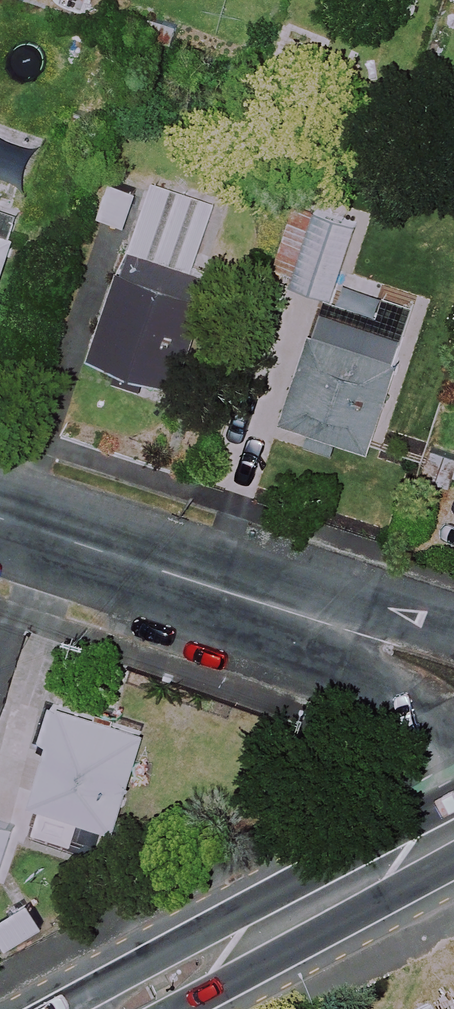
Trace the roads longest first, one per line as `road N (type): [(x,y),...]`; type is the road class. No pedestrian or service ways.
road 1 (residential): [(0,514),(393,642),(453,678)]
road 2 (primary): [(453,829),(118,1008)]

